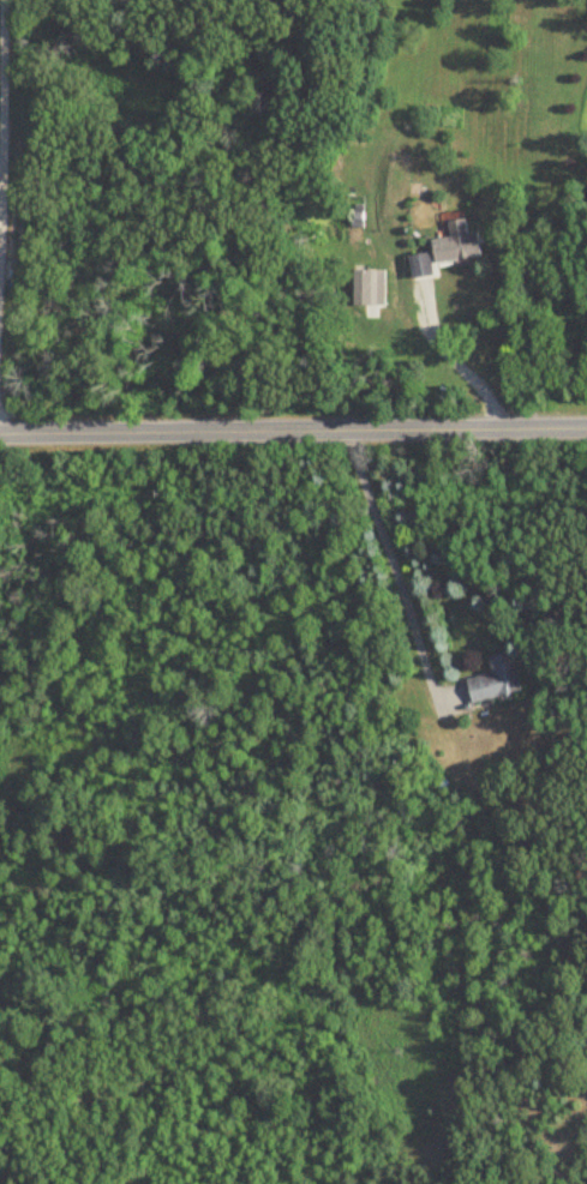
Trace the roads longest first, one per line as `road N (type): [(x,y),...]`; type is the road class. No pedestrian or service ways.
road 1 (residential): [(0,434),(586,430)]

